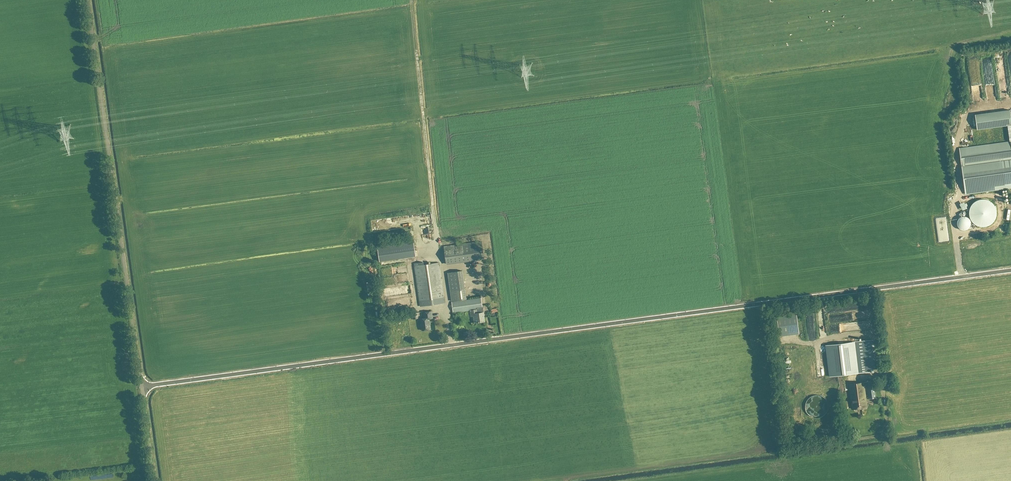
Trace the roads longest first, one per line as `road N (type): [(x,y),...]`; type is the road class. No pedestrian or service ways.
road 1 (unclassified): [(142,388),(1010,271)]
road 2 (unclassified): [(142,388),(87,0)]
road 3 (track): [(437,244),(412,0)]

